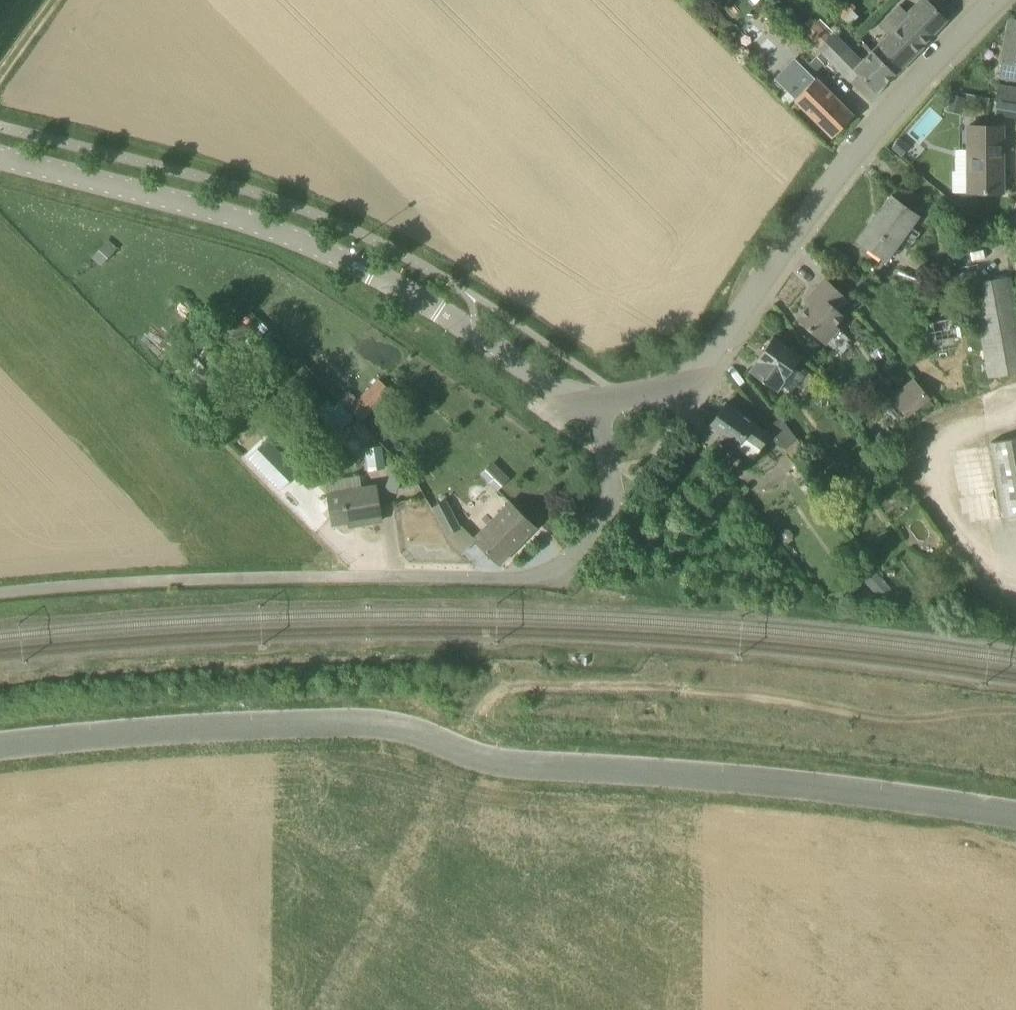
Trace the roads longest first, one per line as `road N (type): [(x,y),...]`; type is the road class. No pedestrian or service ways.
road 1 (unclassified): [(1015,812),(747,778),(515,767),(402,730),(346,723),(124,731),(0,748)]
road 2 (unclassified): [(0,594),(120,583),(522,580),(557,573),(610,507),(601,405)]
road 3 (track): [(464,751),(496,694),(635,684),(915,726),(937,713),(1015,710)]
road 4 (unclassified): [(601,405),(677,387),(712,361),(785,248),(884,122),(1000,0)]
road 5 (unclassified): [(402,288),(347,258),(200,205),(0,159)]
road 6 (unclassified): [(402,288),(546,387),(601,405)]

